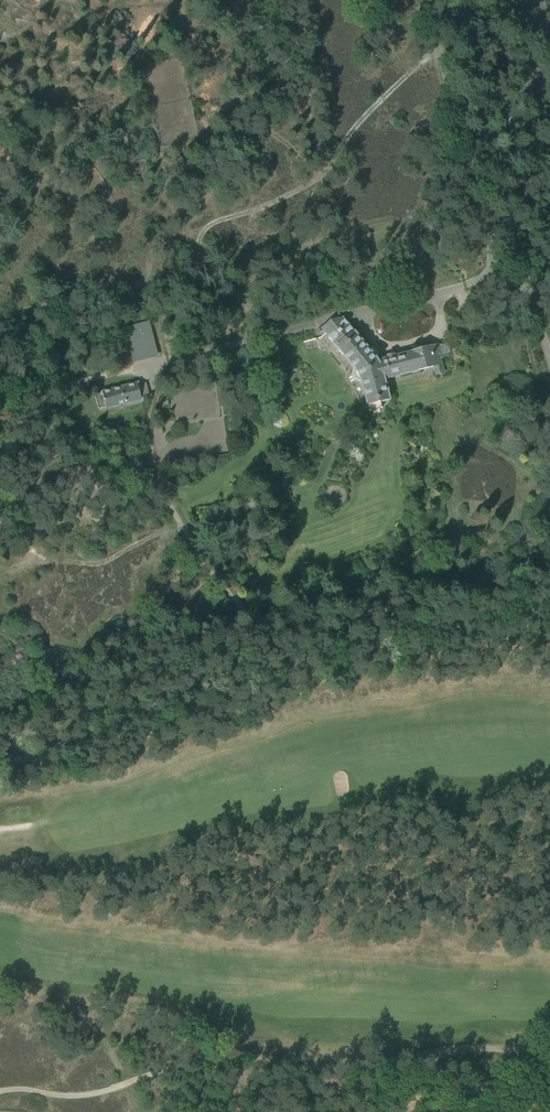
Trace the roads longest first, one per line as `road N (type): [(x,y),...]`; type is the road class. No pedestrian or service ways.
road 1 (track): [(0,1099),(108,1097),(171,1063),(260,1054),(378,1061),(549,1054)]
road 2 (track): [(0,315),(193,268),(204,230),(316,178),(363,117),(438,49)]

